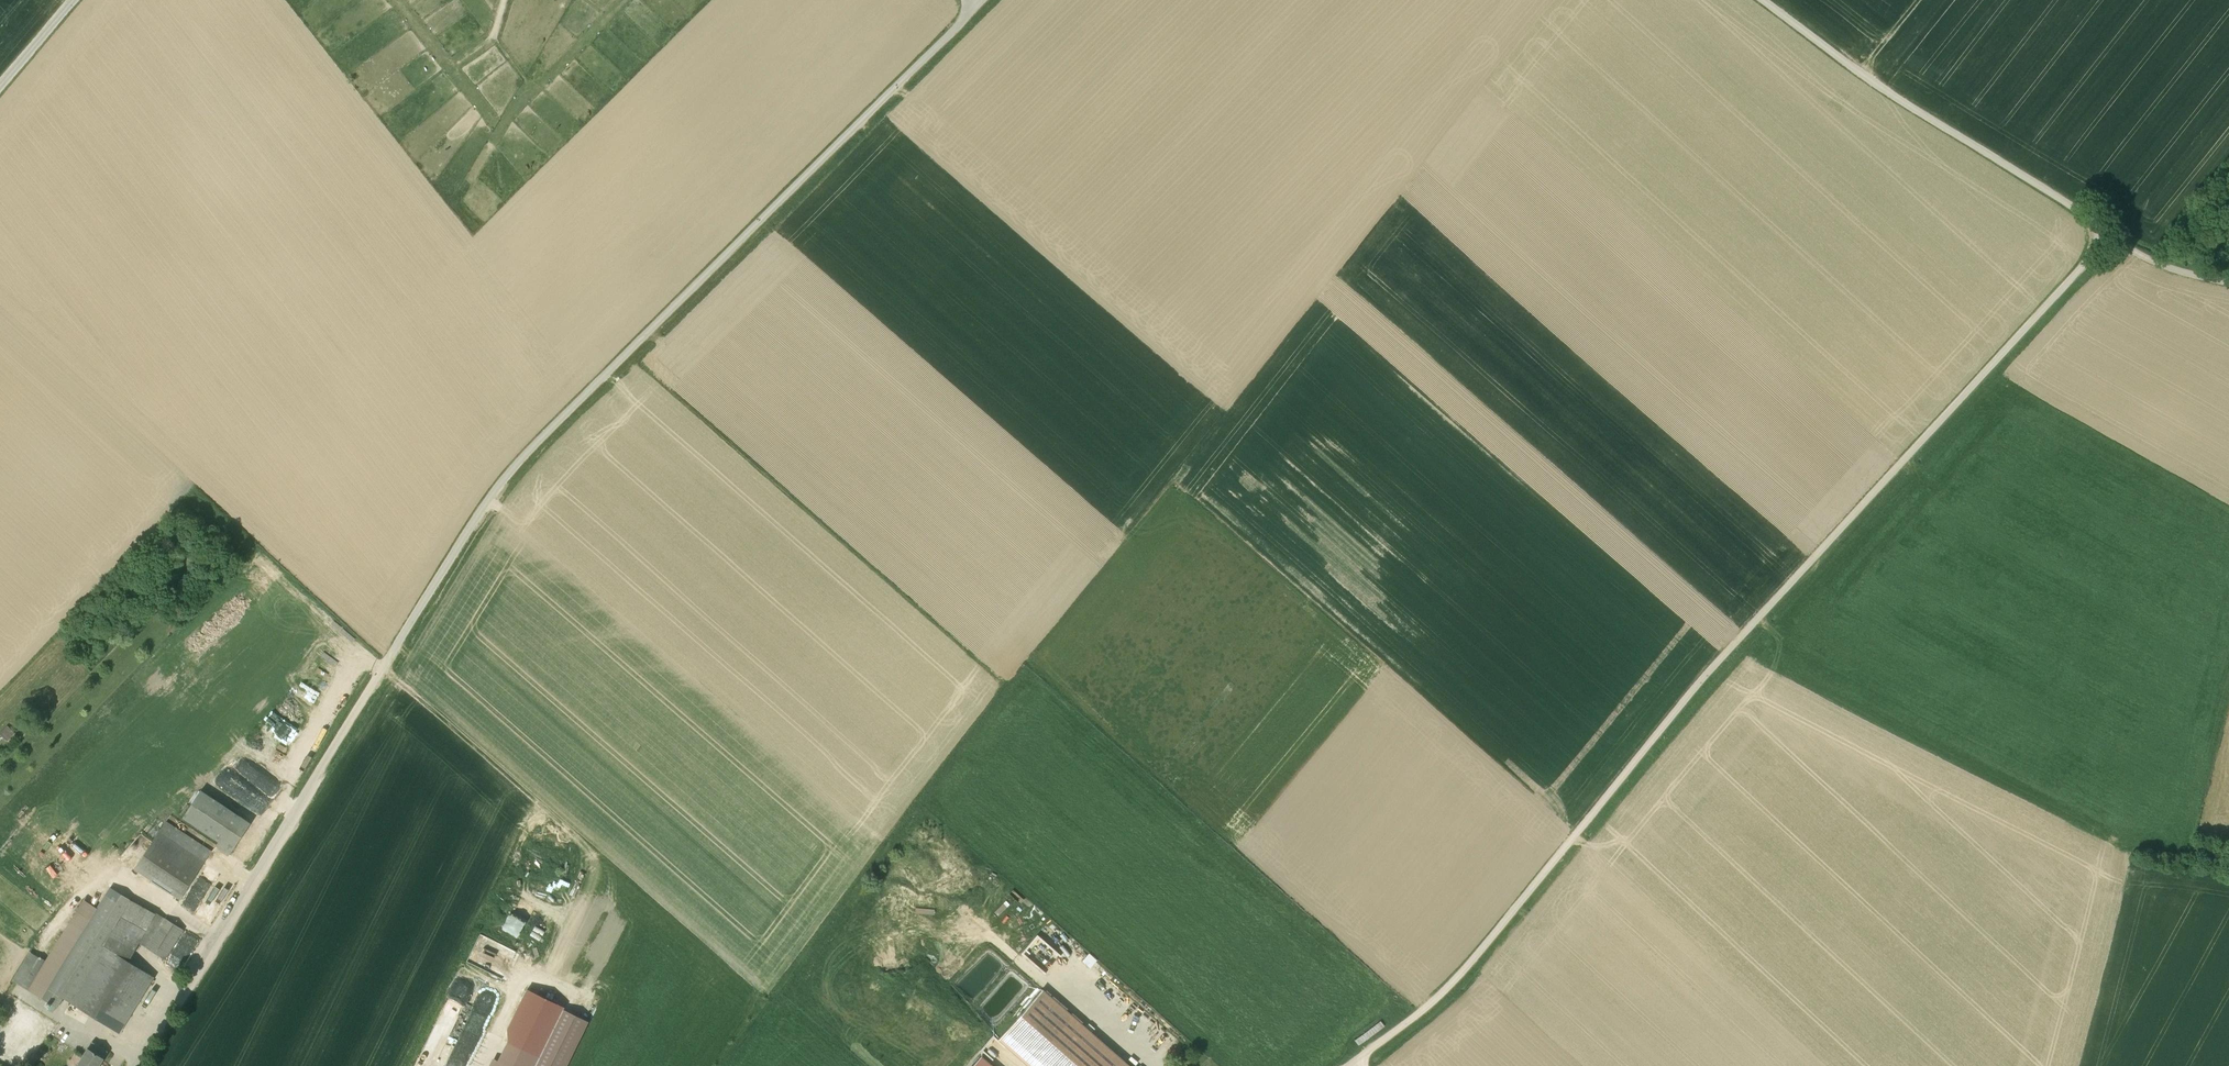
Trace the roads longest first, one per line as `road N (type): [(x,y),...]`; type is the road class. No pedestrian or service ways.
road 1 (unclassified): [(1355,1061),(1463,971),(1720,659),(2095,247),(2097,228),(2080,211),(1876,82),(1766,0)]
road 2 (unclassified): [(137,1065),(512,469),(979,3)]
road 3 (track): [(2228,281),(2169,268),(2097,228)]
road 4 (unclassified): [(0,96),(83,0)]

